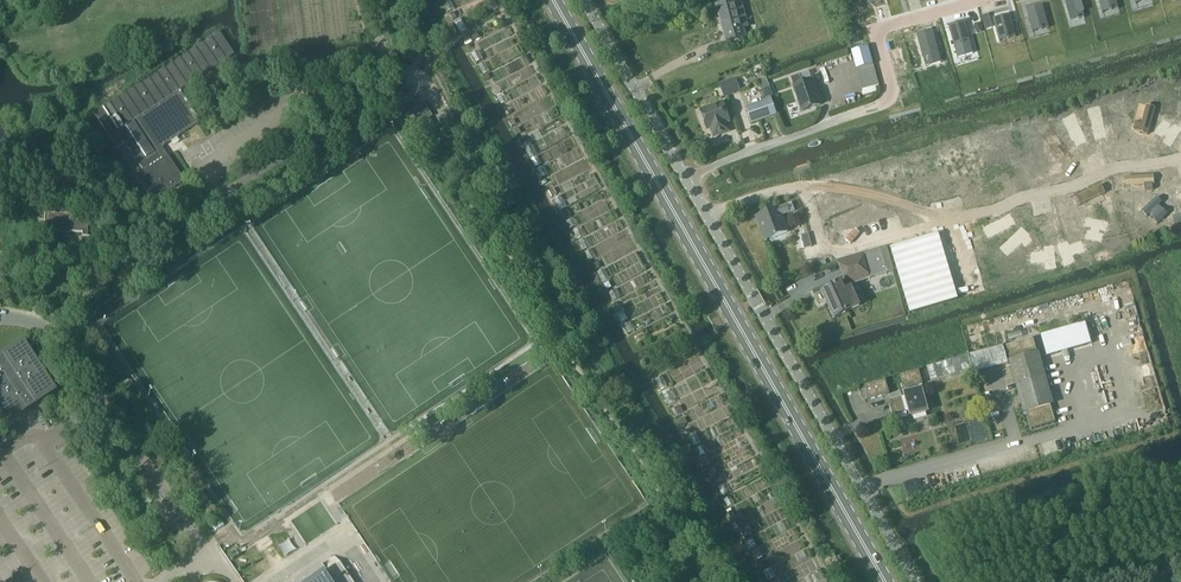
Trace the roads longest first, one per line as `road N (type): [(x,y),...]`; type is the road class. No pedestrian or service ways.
road 1 (unclassified): [(917,581),(584,0)]
road 2 (secondary): [(887,581),(555,0)]
road 3 (unclassified): [(0,254),(139,249),(363,103),(384,62),(376,0)]
road 4 (unclassified): [(100,399),(54,335),(0,319)]

